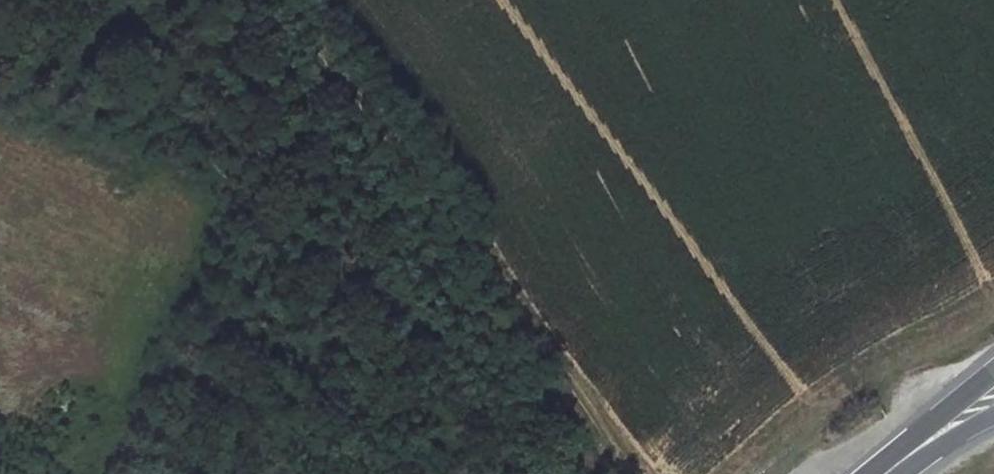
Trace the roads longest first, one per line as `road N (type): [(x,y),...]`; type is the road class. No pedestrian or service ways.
road 1 (track): [(276,0),(332,64),(636,473)]

